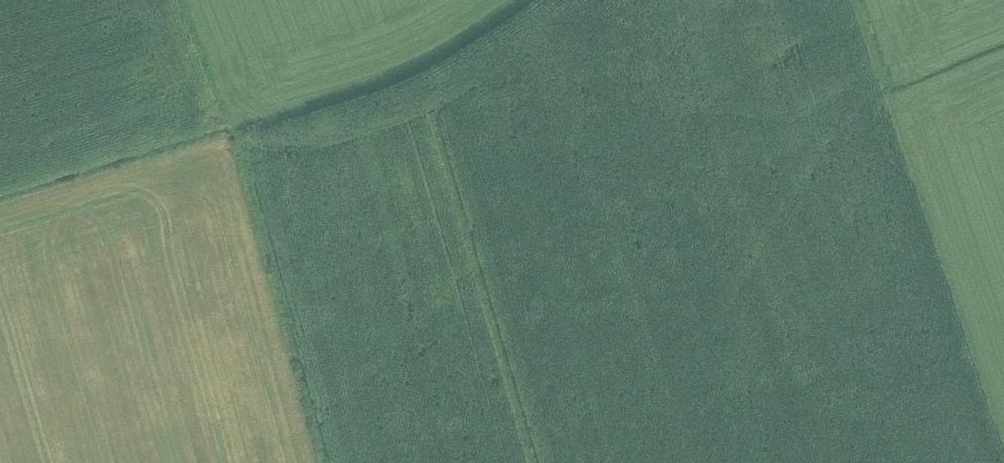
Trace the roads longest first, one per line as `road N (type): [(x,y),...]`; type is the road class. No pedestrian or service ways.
road 1 (track): [(0,217),(211,147),(418,92),(522,0)]

